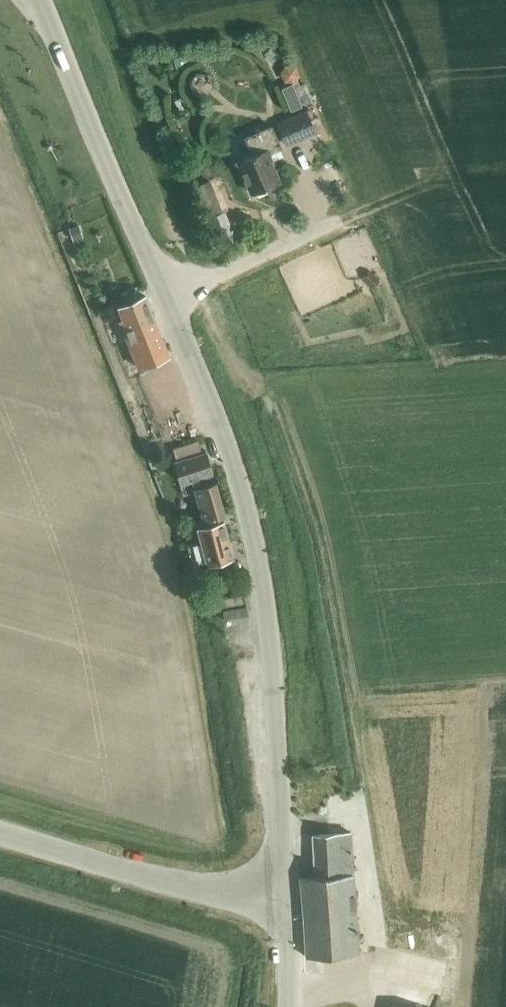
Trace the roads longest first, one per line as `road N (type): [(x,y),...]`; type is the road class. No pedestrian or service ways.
road 1 (unclassified): [(284,897),(259,570),(211,407),(164,300)]
road 2 (unclassified): [(164,300),(40,0)]
road 3 (unclassified): [(284,897),(173,883),(0,833)]
road 4 (unclassified): [(164,300),(335,223)]

